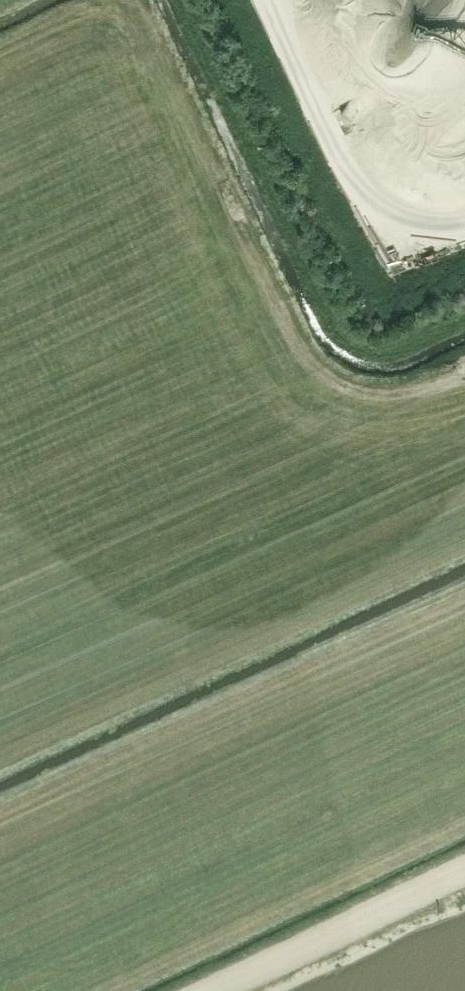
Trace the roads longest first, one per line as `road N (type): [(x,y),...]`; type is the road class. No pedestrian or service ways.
road 1 (track): [(132,0),(309,363),(330,383),(364,396),(411,394),(464,373)]
road 2 (track): [(464,880),(237,990)]

